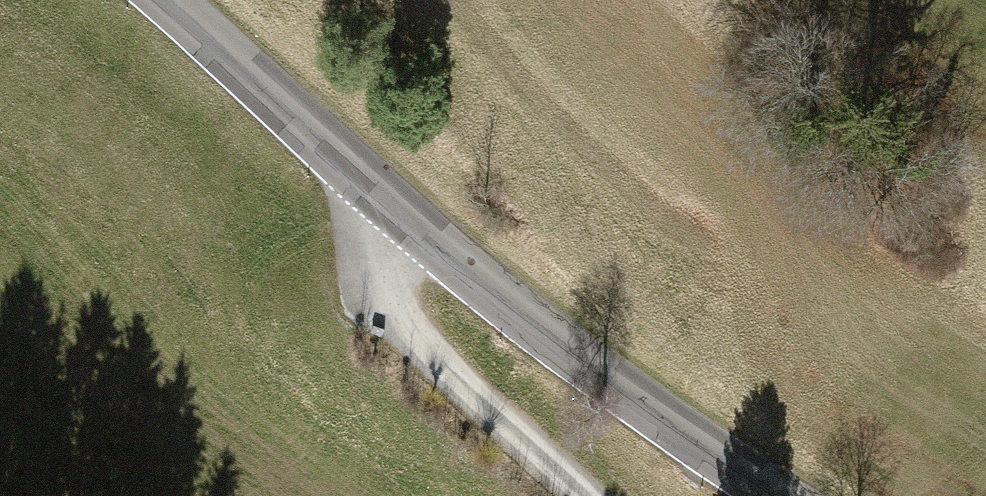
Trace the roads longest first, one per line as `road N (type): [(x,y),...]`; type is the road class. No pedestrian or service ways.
road 1 (tertiary): [(402,216),(520,316),(780,495)]
road 2 (unclassified): [(402,216),(383,245),(375,281),(392,322),(582,495)]
road 3 (tertiary): [(167,0),(402,216)]

